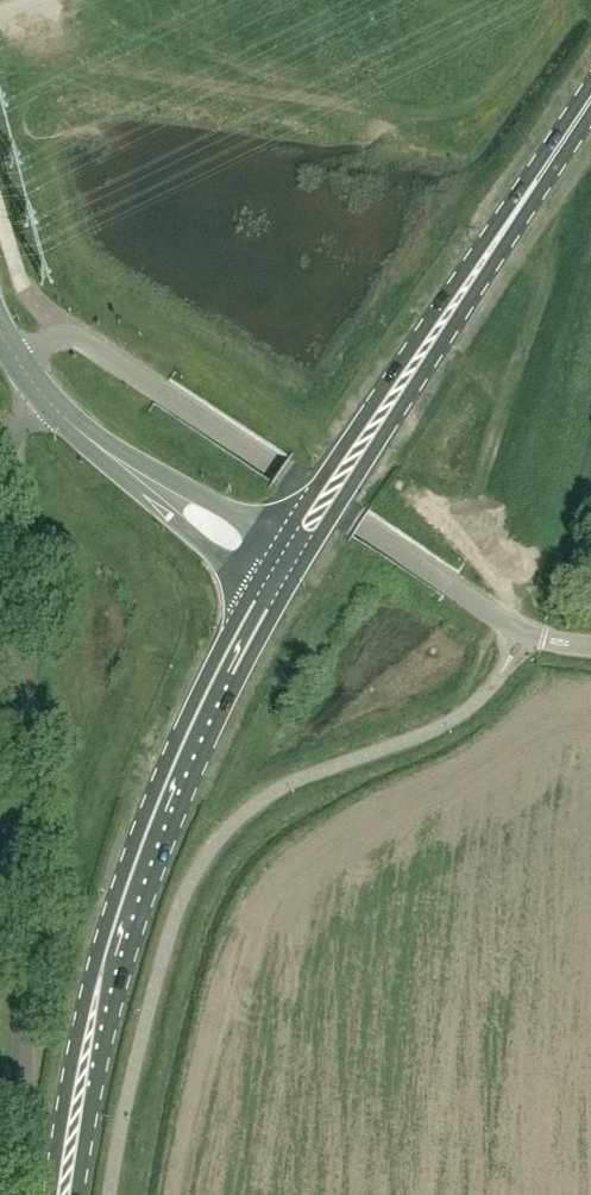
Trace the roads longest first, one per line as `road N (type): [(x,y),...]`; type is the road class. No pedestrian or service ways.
road 1 (unclassified): [(23,1101),(29,944),(9,457),(40,396)]
road 2 (primary): [(65,1194),(122,924),(187,753),(274,577)]
road 3 (primary): [(274,577),(590,93)]
road 4 (unclassified): [(16,363),(66,327),(279,472)]
road 5 (secondary): [(274,577),(128,476),(40,396)]
road 6 (unclassified): [(361,526),(525,633),(590,646)]

